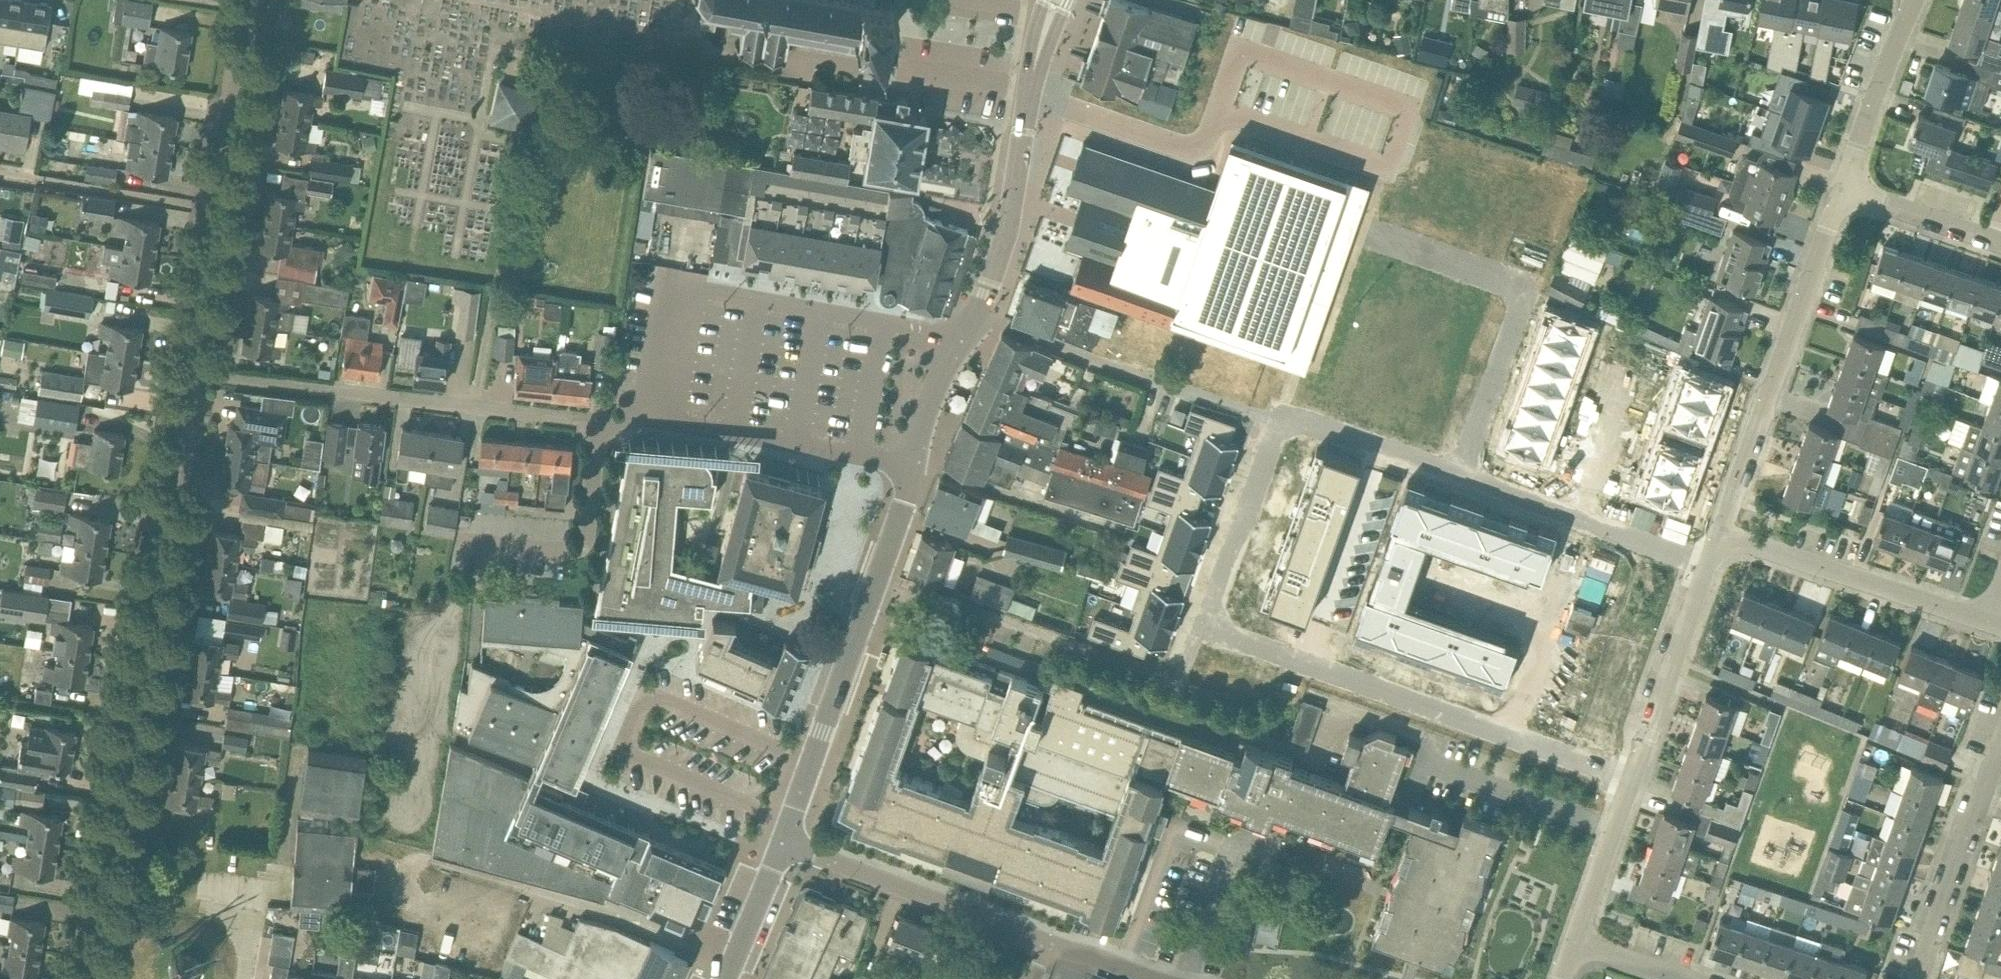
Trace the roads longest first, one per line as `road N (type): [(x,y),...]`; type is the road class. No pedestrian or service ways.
road 1 (residential): [(1709,569),(1283,416),(1208,625),(1634,778)]
road 2 (tertiary): [(784,844),(895,532),(925,410),(981,314),(1011,225),(1030,88),(1057,0)]
road 3 (residential): [(86,978),(187,371)]
road 4 (residential): [(607,418),(573,421),(187,371)]
road 5 (residential): [(187,371),(249,0)]
road 6 (residential): [(1735,492),(1844,183)]
road 7 (residential): [(1991,621),(1723,526)]
road 8 (residential): [(1048,943),(784,844)]
road 9 (residential): [(1917,978),(2000,743)]
road 10 (residential): [(1634,778),(1709,569)]
road 11 (residential): [(1844,183),(1915,0)]
road 12 (residential): [(1570,939),(1634,778)]
road 13 (residential): [(2000,240),(1844,183)]
road 14 (tertiary): [(731,978),(784,844)]
road 15 (residential): [(1685,978),(1570,939)]

